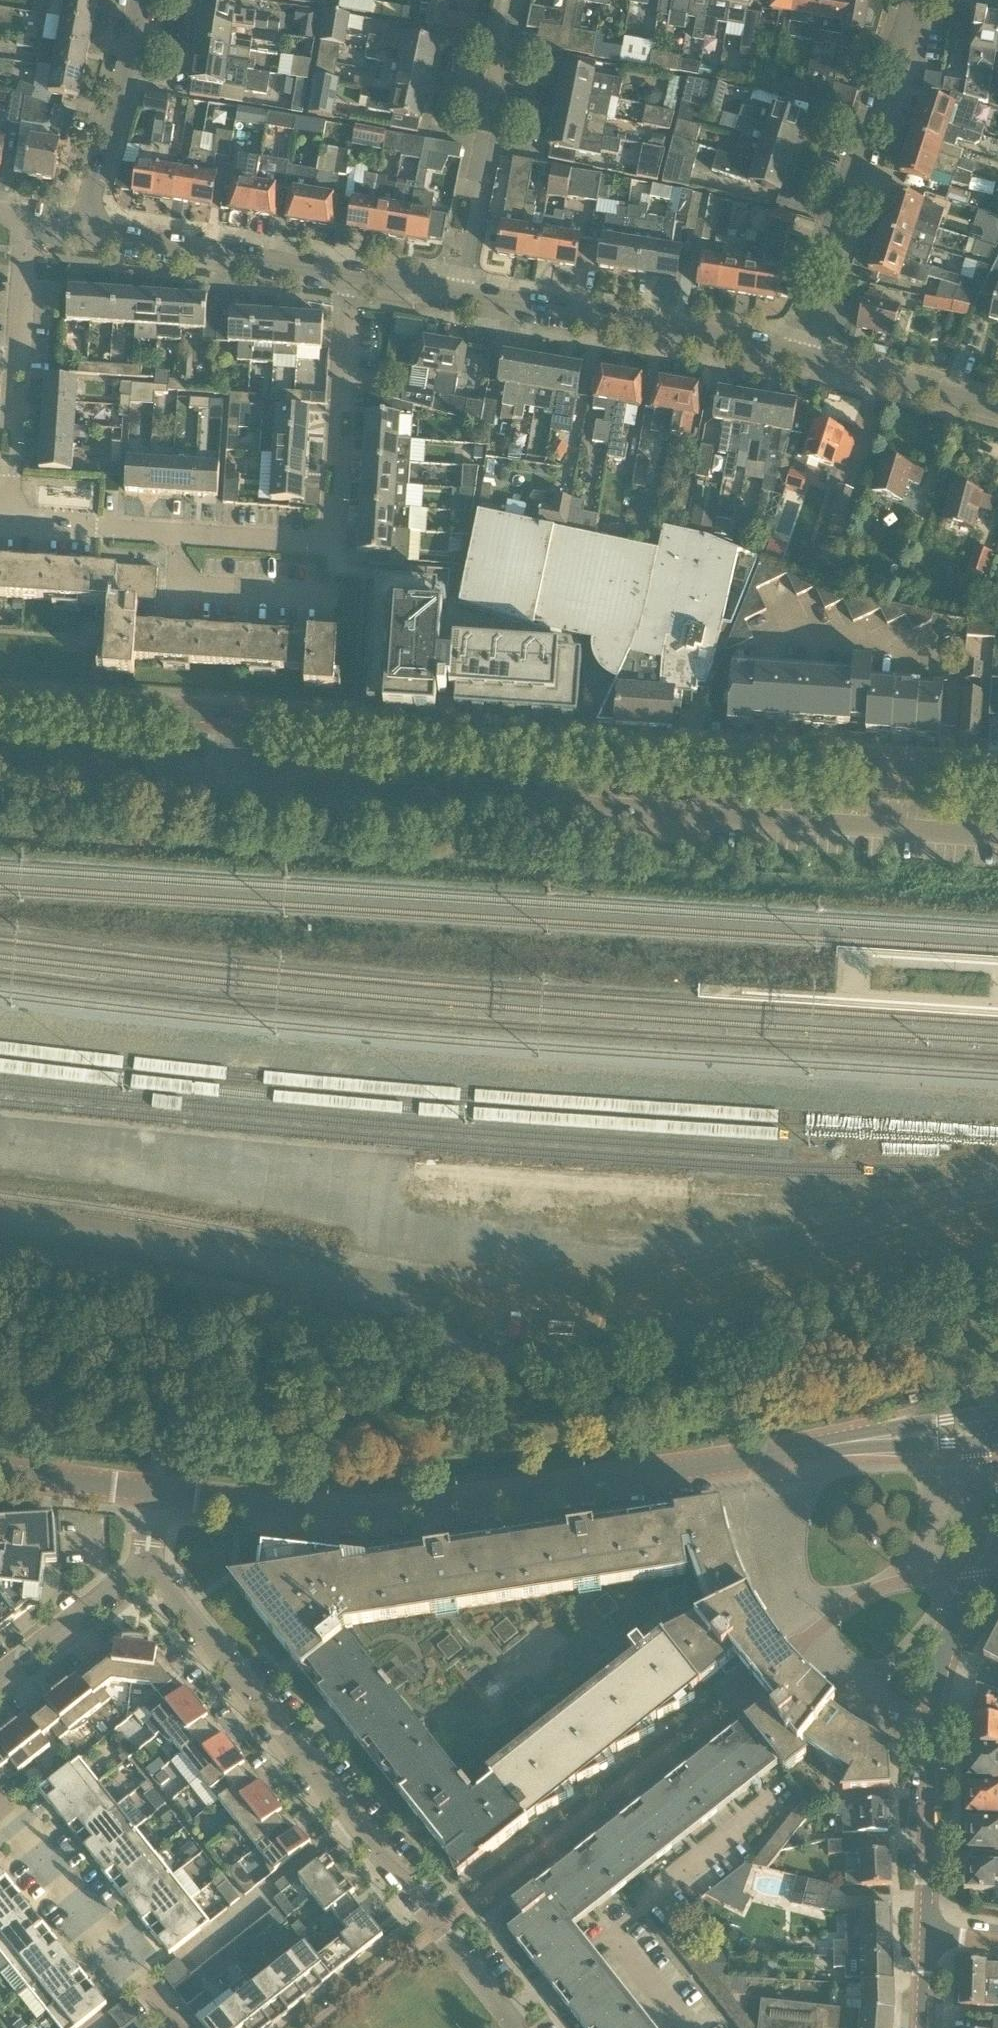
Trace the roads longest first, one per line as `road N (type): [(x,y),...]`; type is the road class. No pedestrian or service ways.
road 1 (residential): [(997,1254),(547,1365),(457,1348),(275,1269),(0,1223)]
road 2 (unclassified): [(997,775),(0,706)]
road 3 (tertiary): [(140,1490),(307,1509),(403,1510),(834,1445)]
road 4 (residential): [(518,2027),(140,1567)]
road 5 (residential): [(802,350),(908,0)]
road 6 (residential): [(802,350),(458,291)]
road 7 (residential): [(331,529),(318,543),(8,520)]
road 8 (residential): [(925,1935),(930,1736),(951,1630)]
road 9 (residential): [(458,291),(505,21),(518,0)]
road 10 (residential): [(8,520),(27,253),(36,228)]
road 11 (residential): [(180,2027),(0,1798)]
road 12 (residential): [(346,274),(84,233)]
road 13 (residential): [(331,529),(346,274)]
road 14 (residential): [(84,233),(138,0)]
road 15 (residential): [(997,406),(802,350)]
road 16 (residential): [(983,1440),(986,1516),(951,1630)]
road 17 (residential): [(0,1675),(106,1585),(140,1567)]
road 18 (tertiary): [(990,1412),(834,1445)]
road 19 (tertiary): [(834,1445),(983,1440)]
road 20 (tertiary): [(140,1490),(0,1474)]

